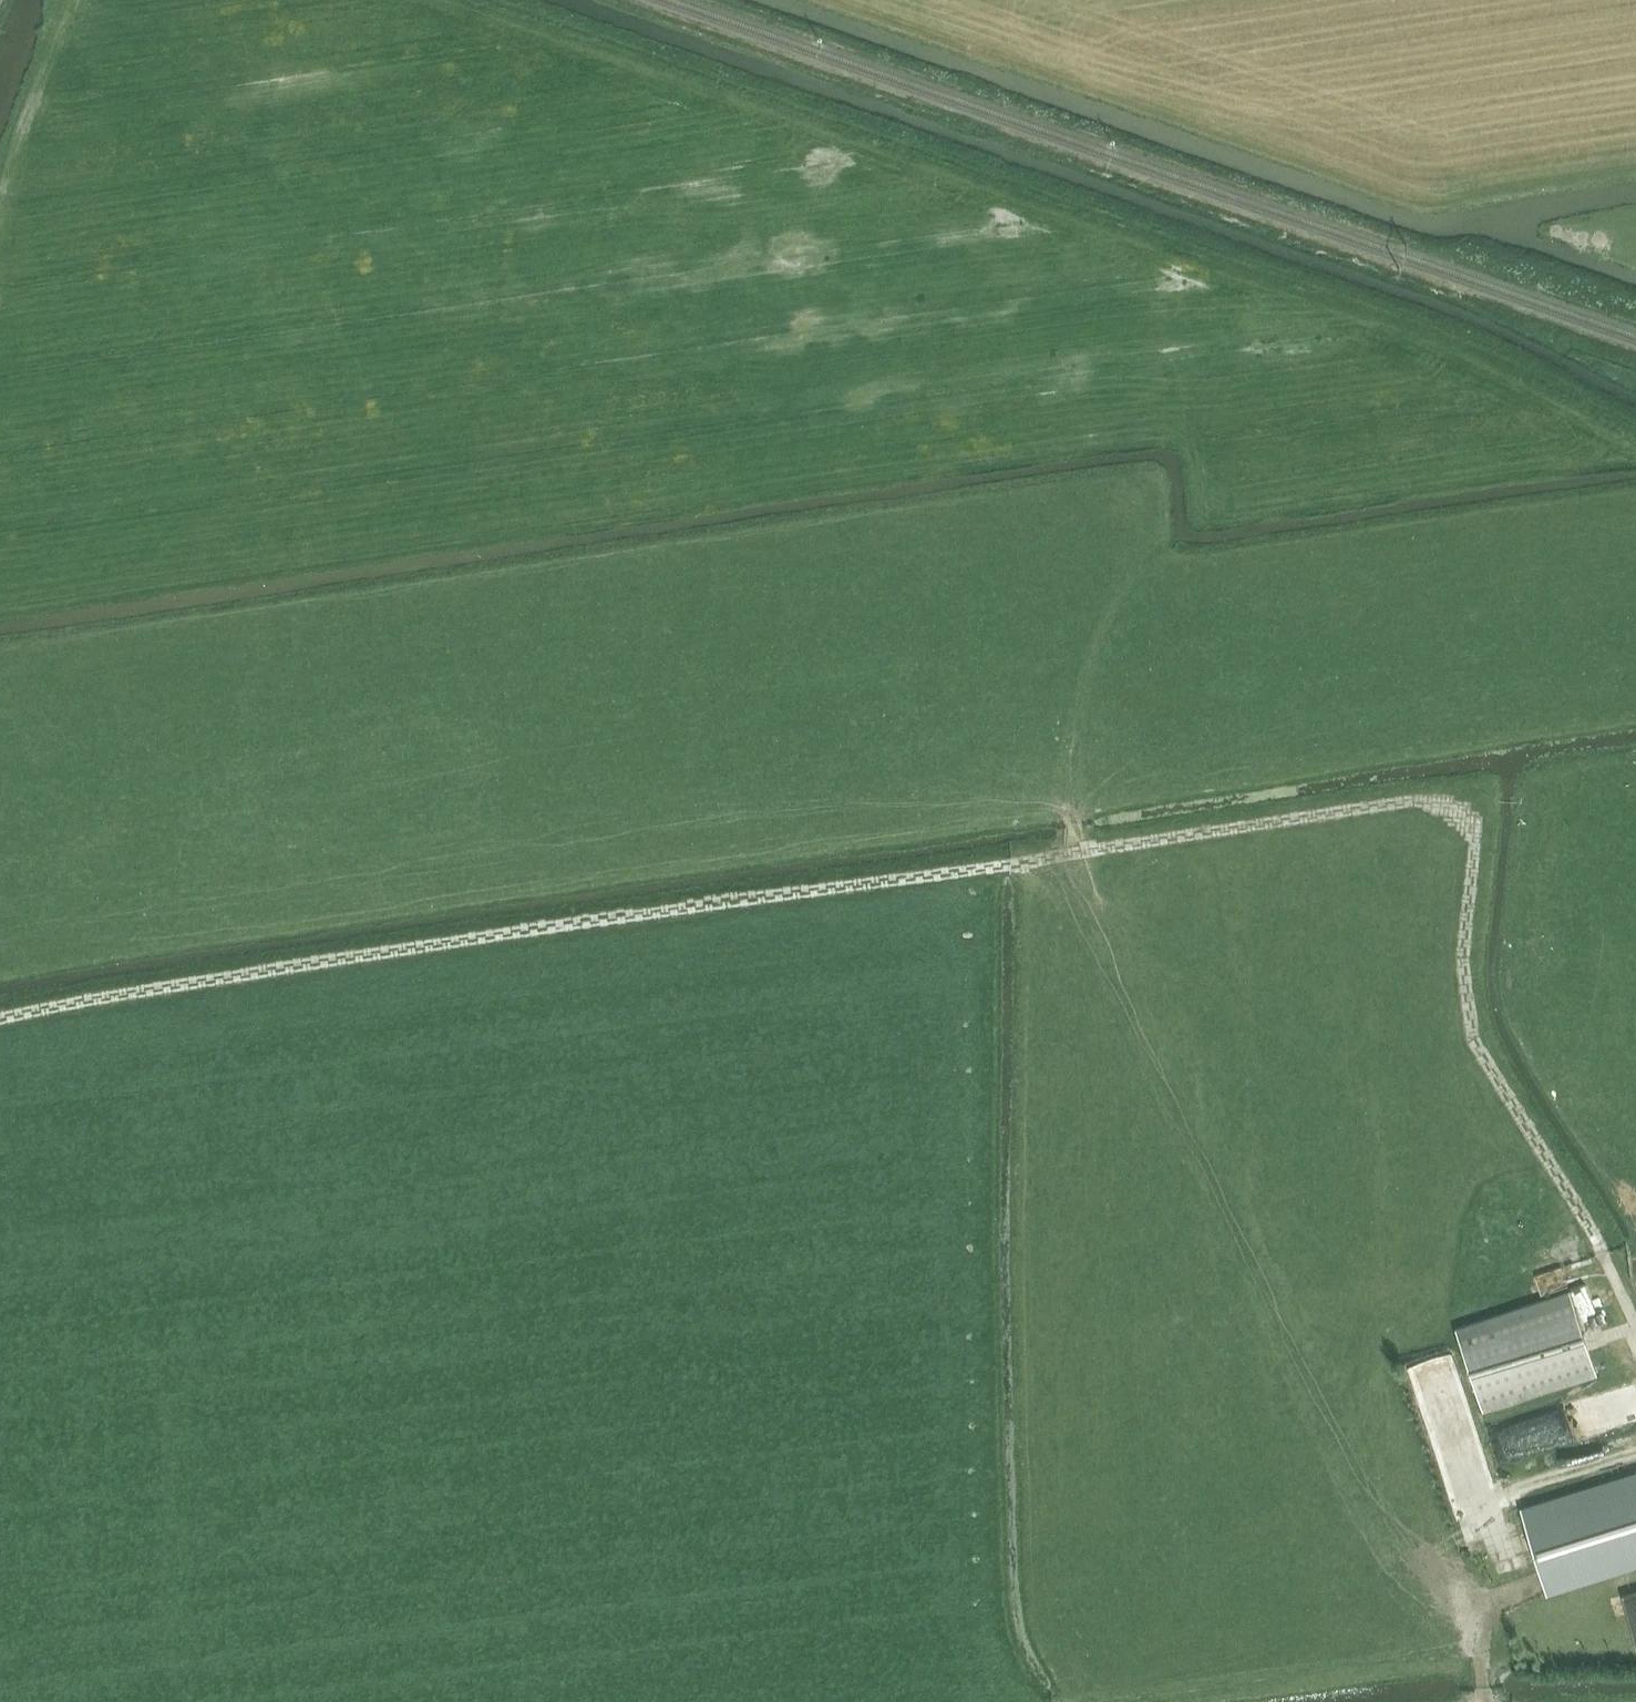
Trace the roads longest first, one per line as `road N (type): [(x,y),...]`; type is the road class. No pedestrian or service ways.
road 1 (track): [(0,1025),(1088,862)]
road 2 (track): [(1088,862),(1423,808),(1472,824),(1476,853),(1464,962),(1474,1037),(1602,1246),(1635,1320)]

